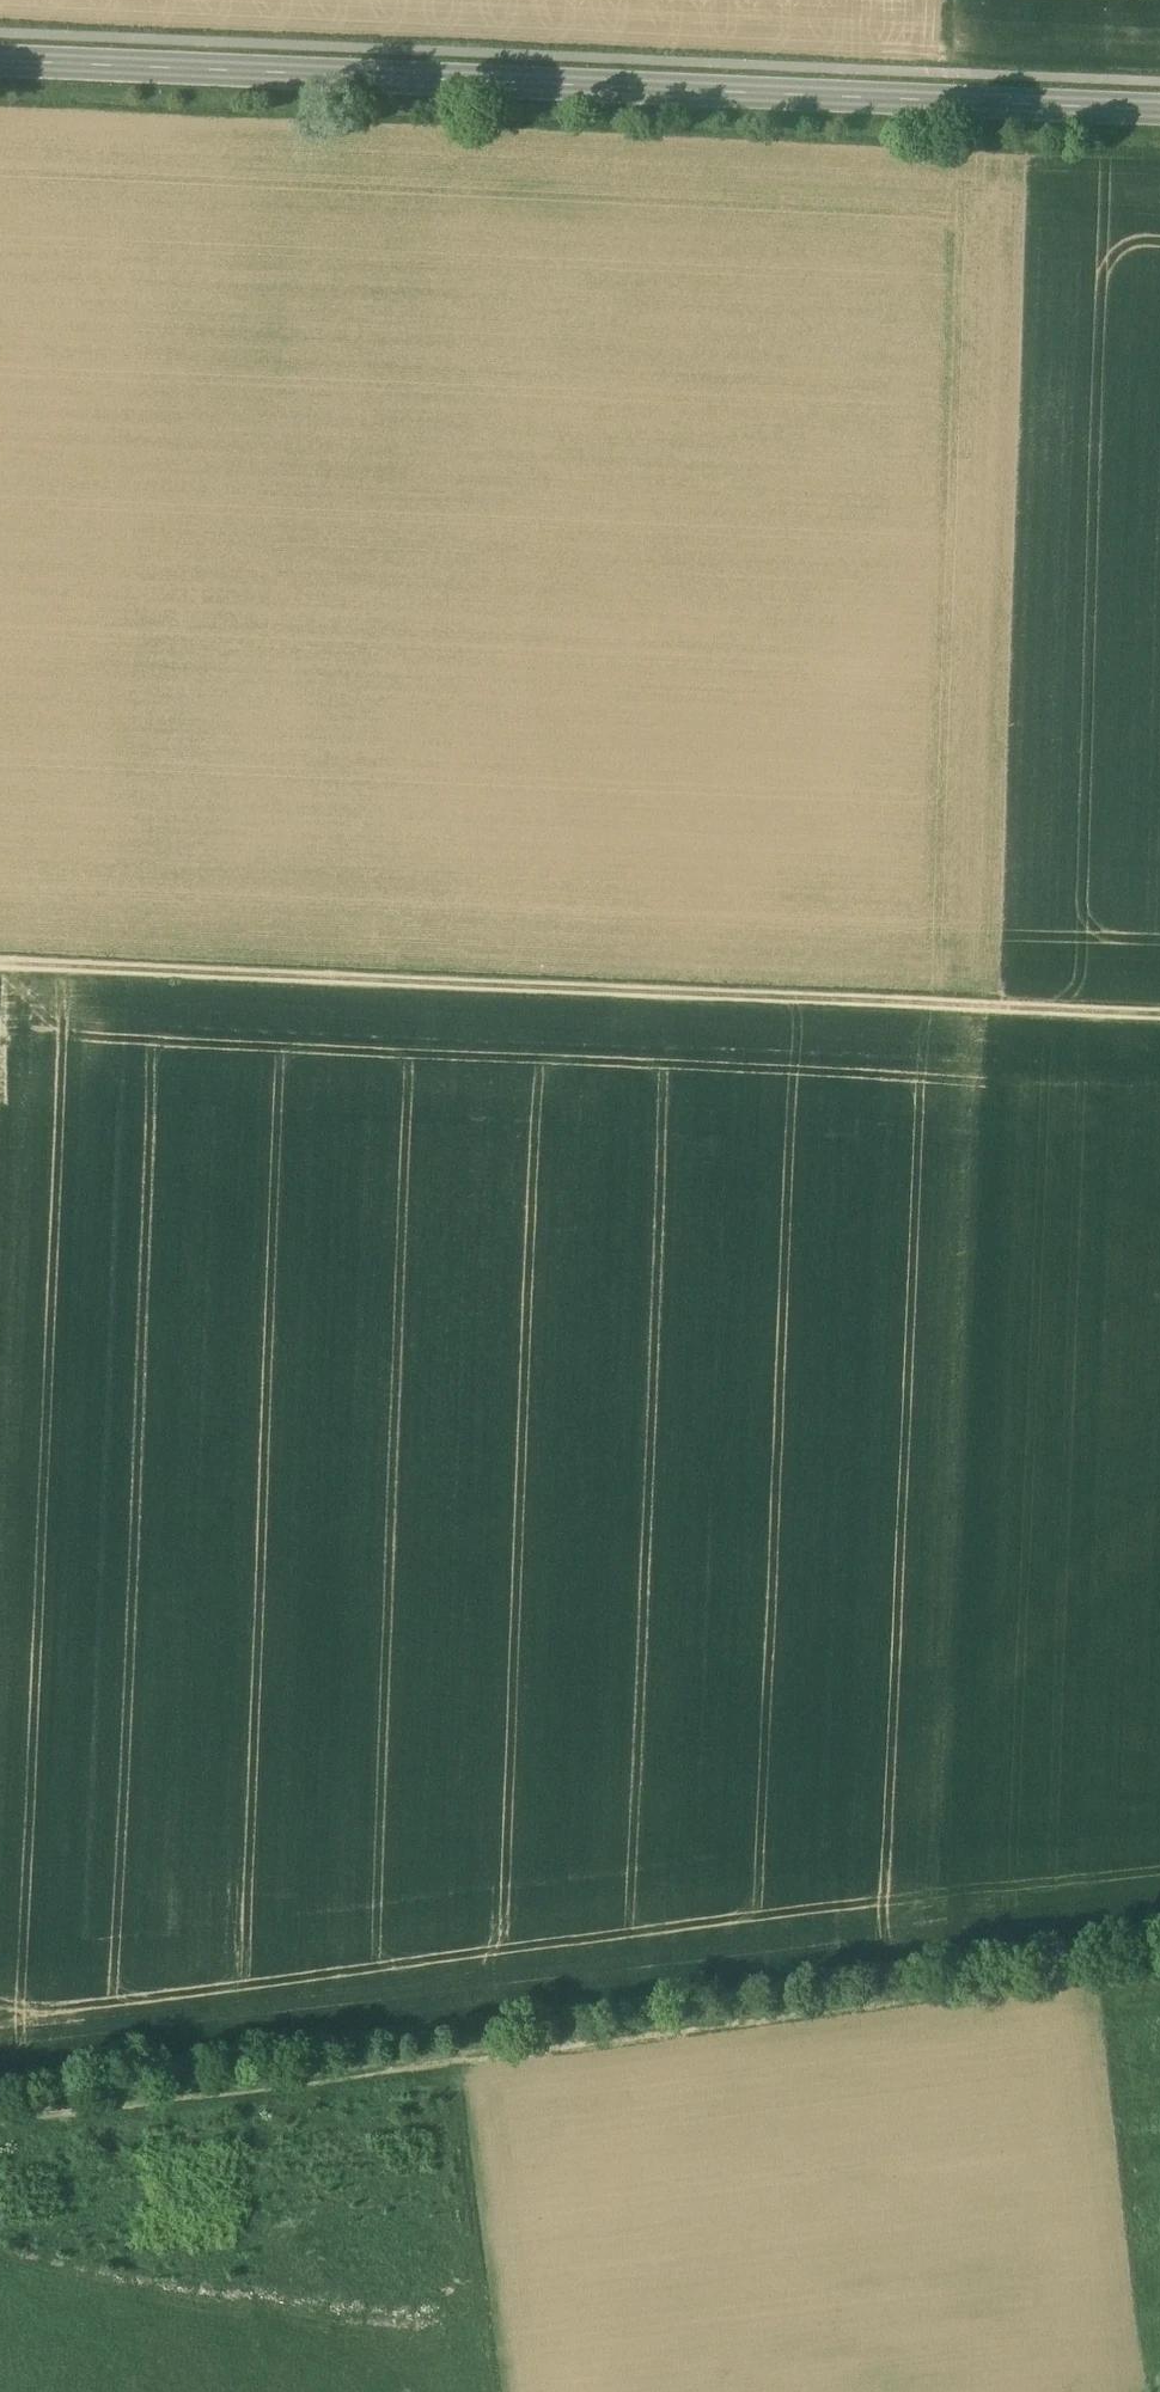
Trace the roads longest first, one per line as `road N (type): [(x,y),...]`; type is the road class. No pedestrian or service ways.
road 1 (track): [(0,2119),(1159,1994)]
road 2 (track): [(0,969),(1159,1020)]
road 3 (tertiary): [(0,62),(1159,111)]

